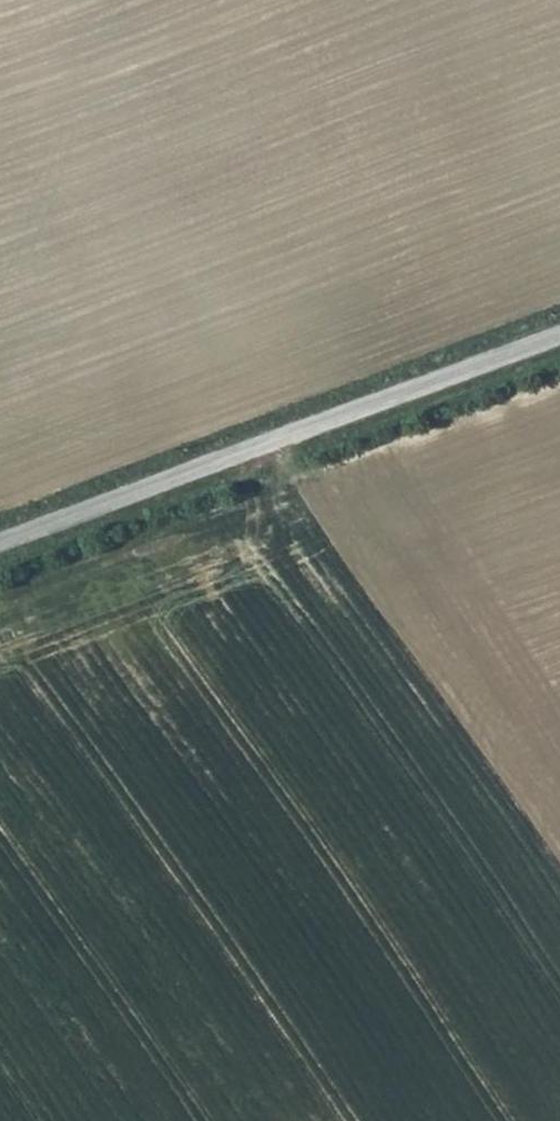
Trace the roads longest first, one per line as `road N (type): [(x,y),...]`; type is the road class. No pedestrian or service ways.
road 1 (unclassified): [(0,543),(559,337)]

